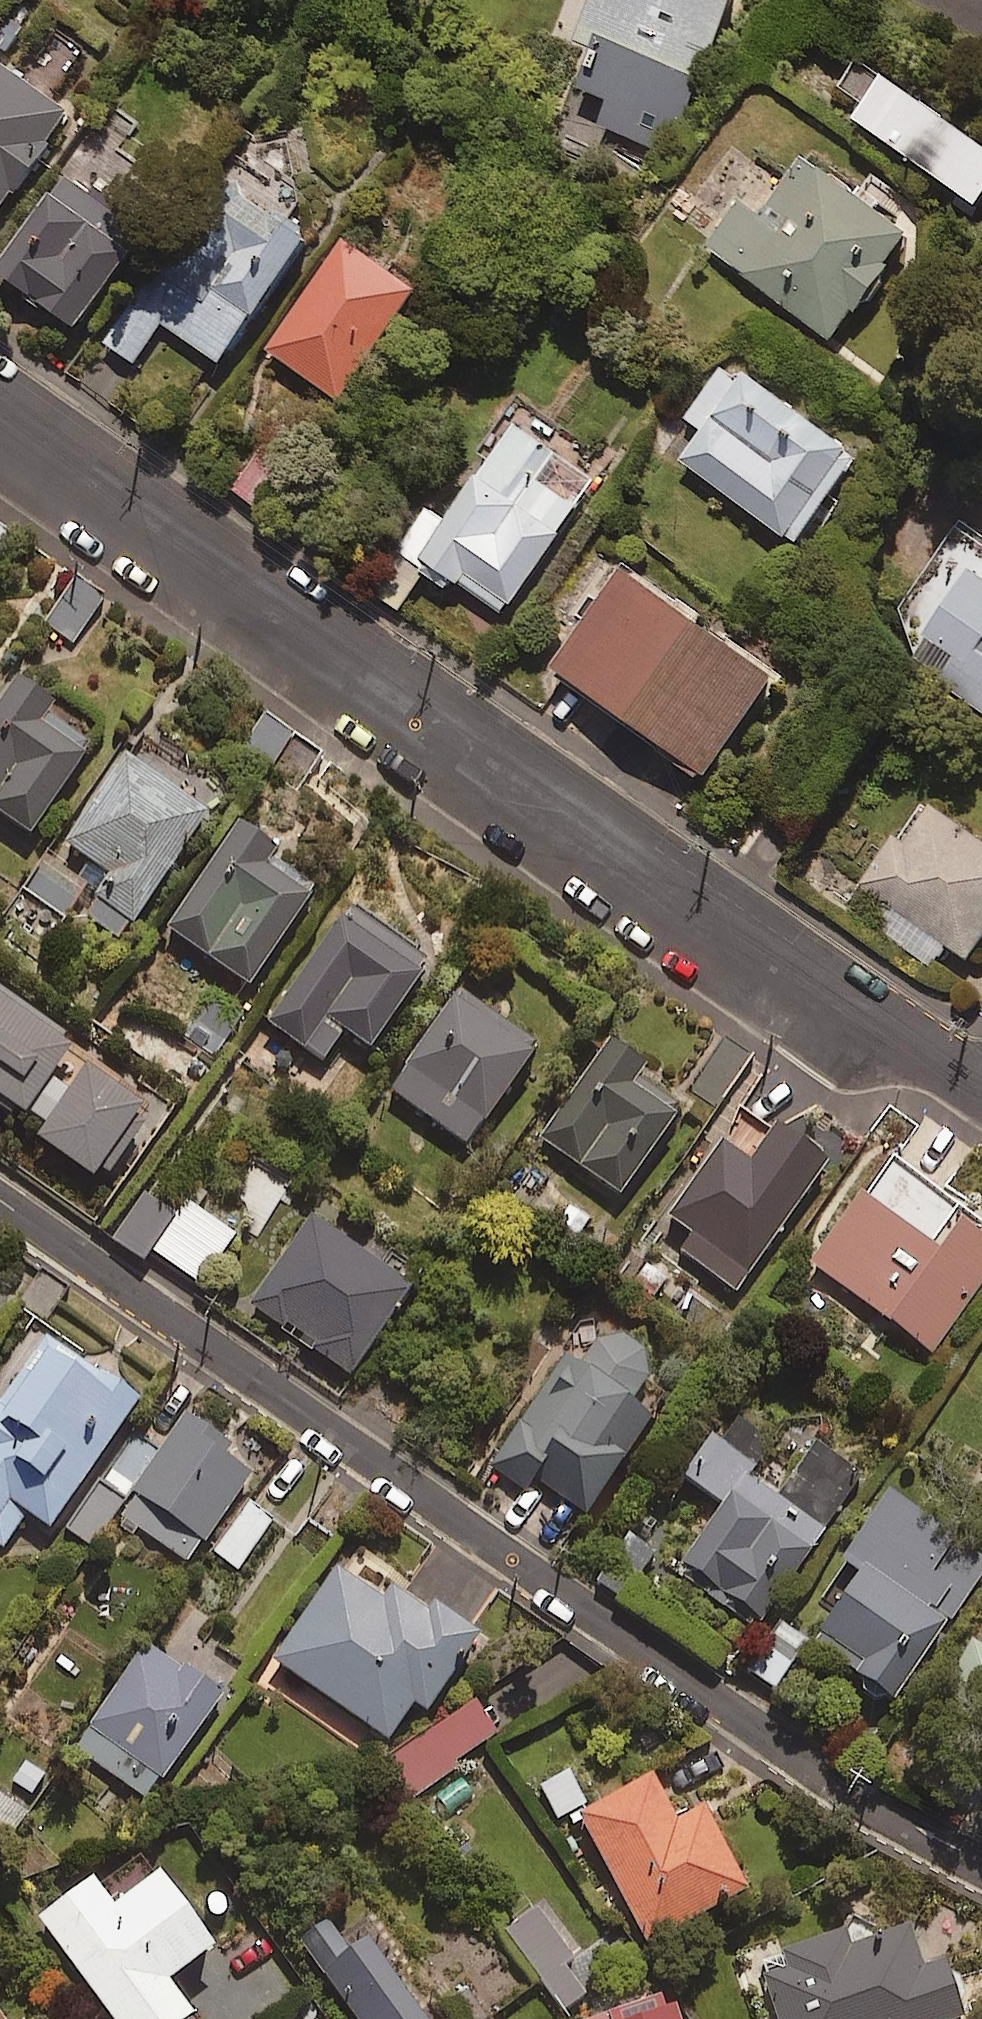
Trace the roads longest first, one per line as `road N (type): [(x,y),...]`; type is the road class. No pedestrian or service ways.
road 1 (residential): [(981,1083),(776,981),(0,411)]
road 2 (residential): [(981,1867),(804,1761),(0,1204)]

